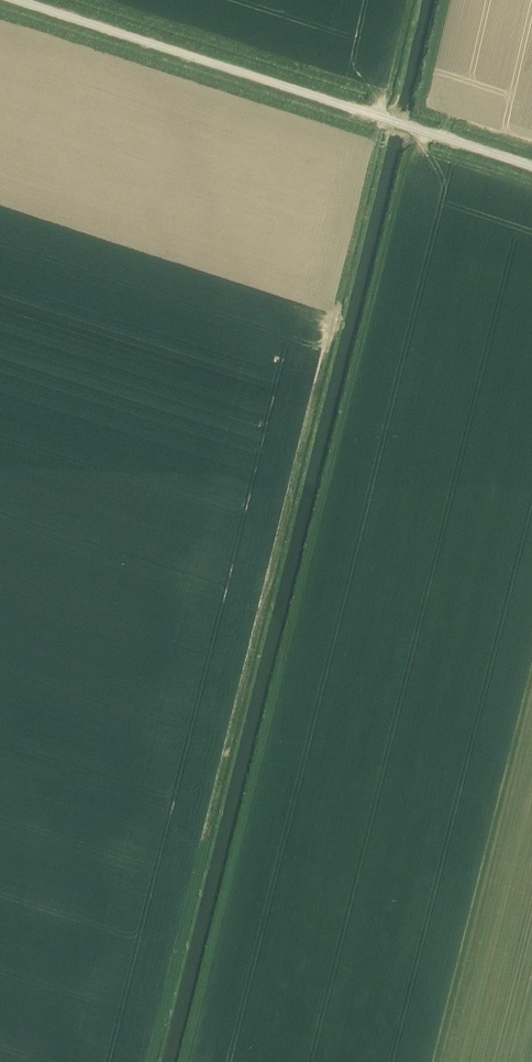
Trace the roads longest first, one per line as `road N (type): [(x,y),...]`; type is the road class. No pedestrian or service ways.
road 1 (unclassified): [(531,170),(1,0)]

